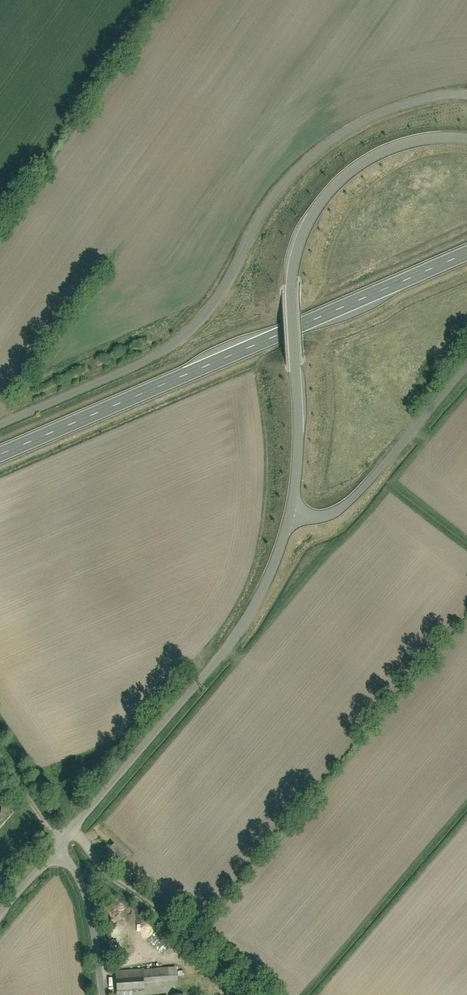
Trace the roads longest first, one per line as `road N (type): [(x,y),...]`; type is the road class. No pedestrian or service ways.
road 1 (residential): [(0,425),(172,345),(221,295),(281,188),(332,142),(398,108),(466,95)]
road 2 (primary): [(0,453),(466,253)]
road 3 (unclassified): [(60,844),(253,616),(291,520)]
road 4 (unclassified): [(294,289),(306,237),(352,176),(405,146),(466,141)]
road 5 (unclassified): [(291,520),(345,509),(466,366)]
road 6 (unclassified): [(294,289),(301,423),(291,520)]
road 7 (residential): [(60,844),(85,888),(102,994)]

